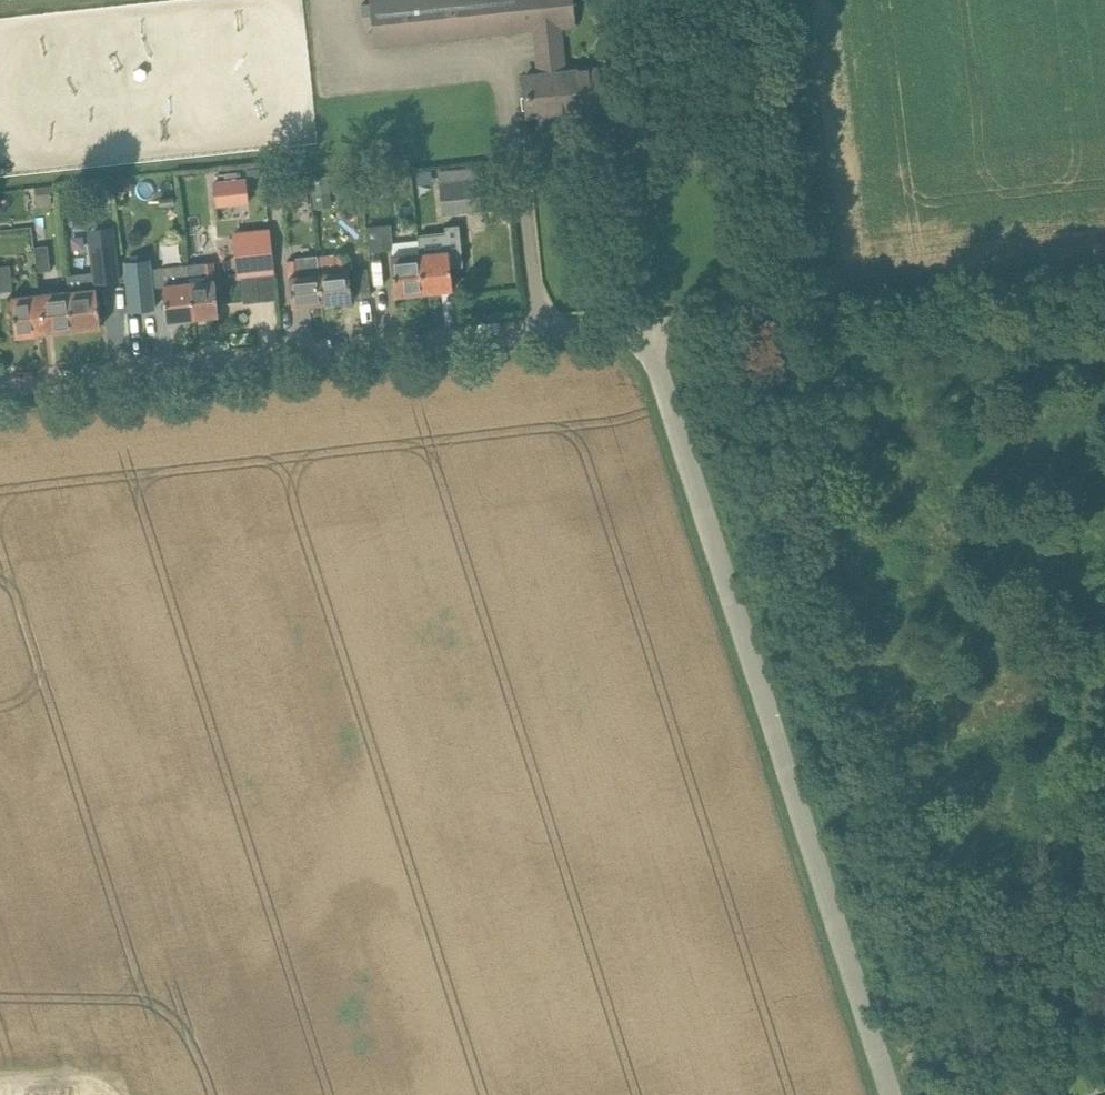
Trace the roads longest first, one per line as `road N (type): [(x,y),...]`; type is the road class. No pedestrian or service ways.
road 1 (unclassified): [(887,1094),(652,357),(631,328),(0,390)]
road 2 (track): [(631,328),(651,311),(1104,258)]

